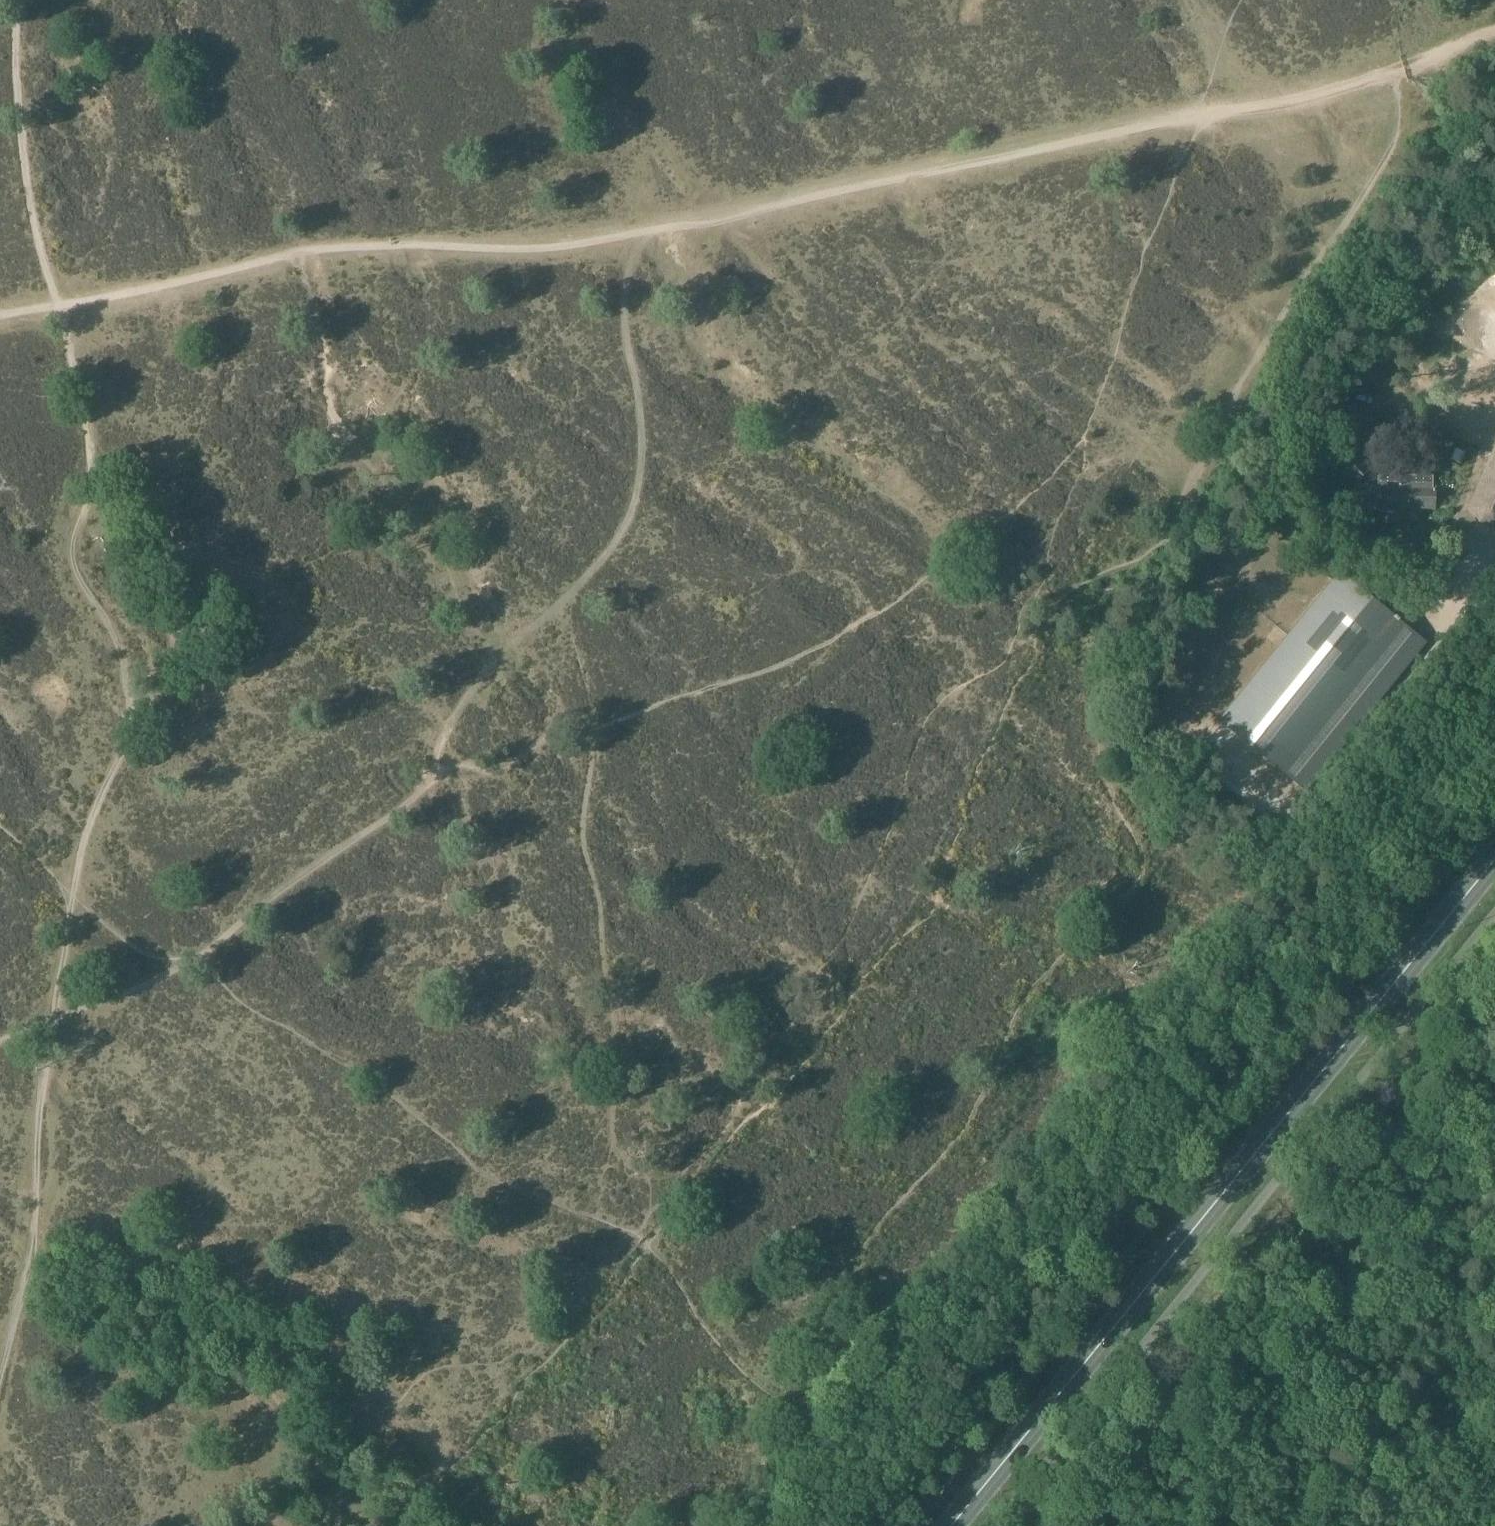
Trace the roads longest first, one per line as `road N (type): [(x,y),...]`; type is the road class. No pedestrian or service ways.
road 1 (track): [(1445,53),(1280,106),(1159,123),(605,238),(427,245),(244,267),(0,316)]
road 2 (primary): [(952,1525),(1494,860)]

